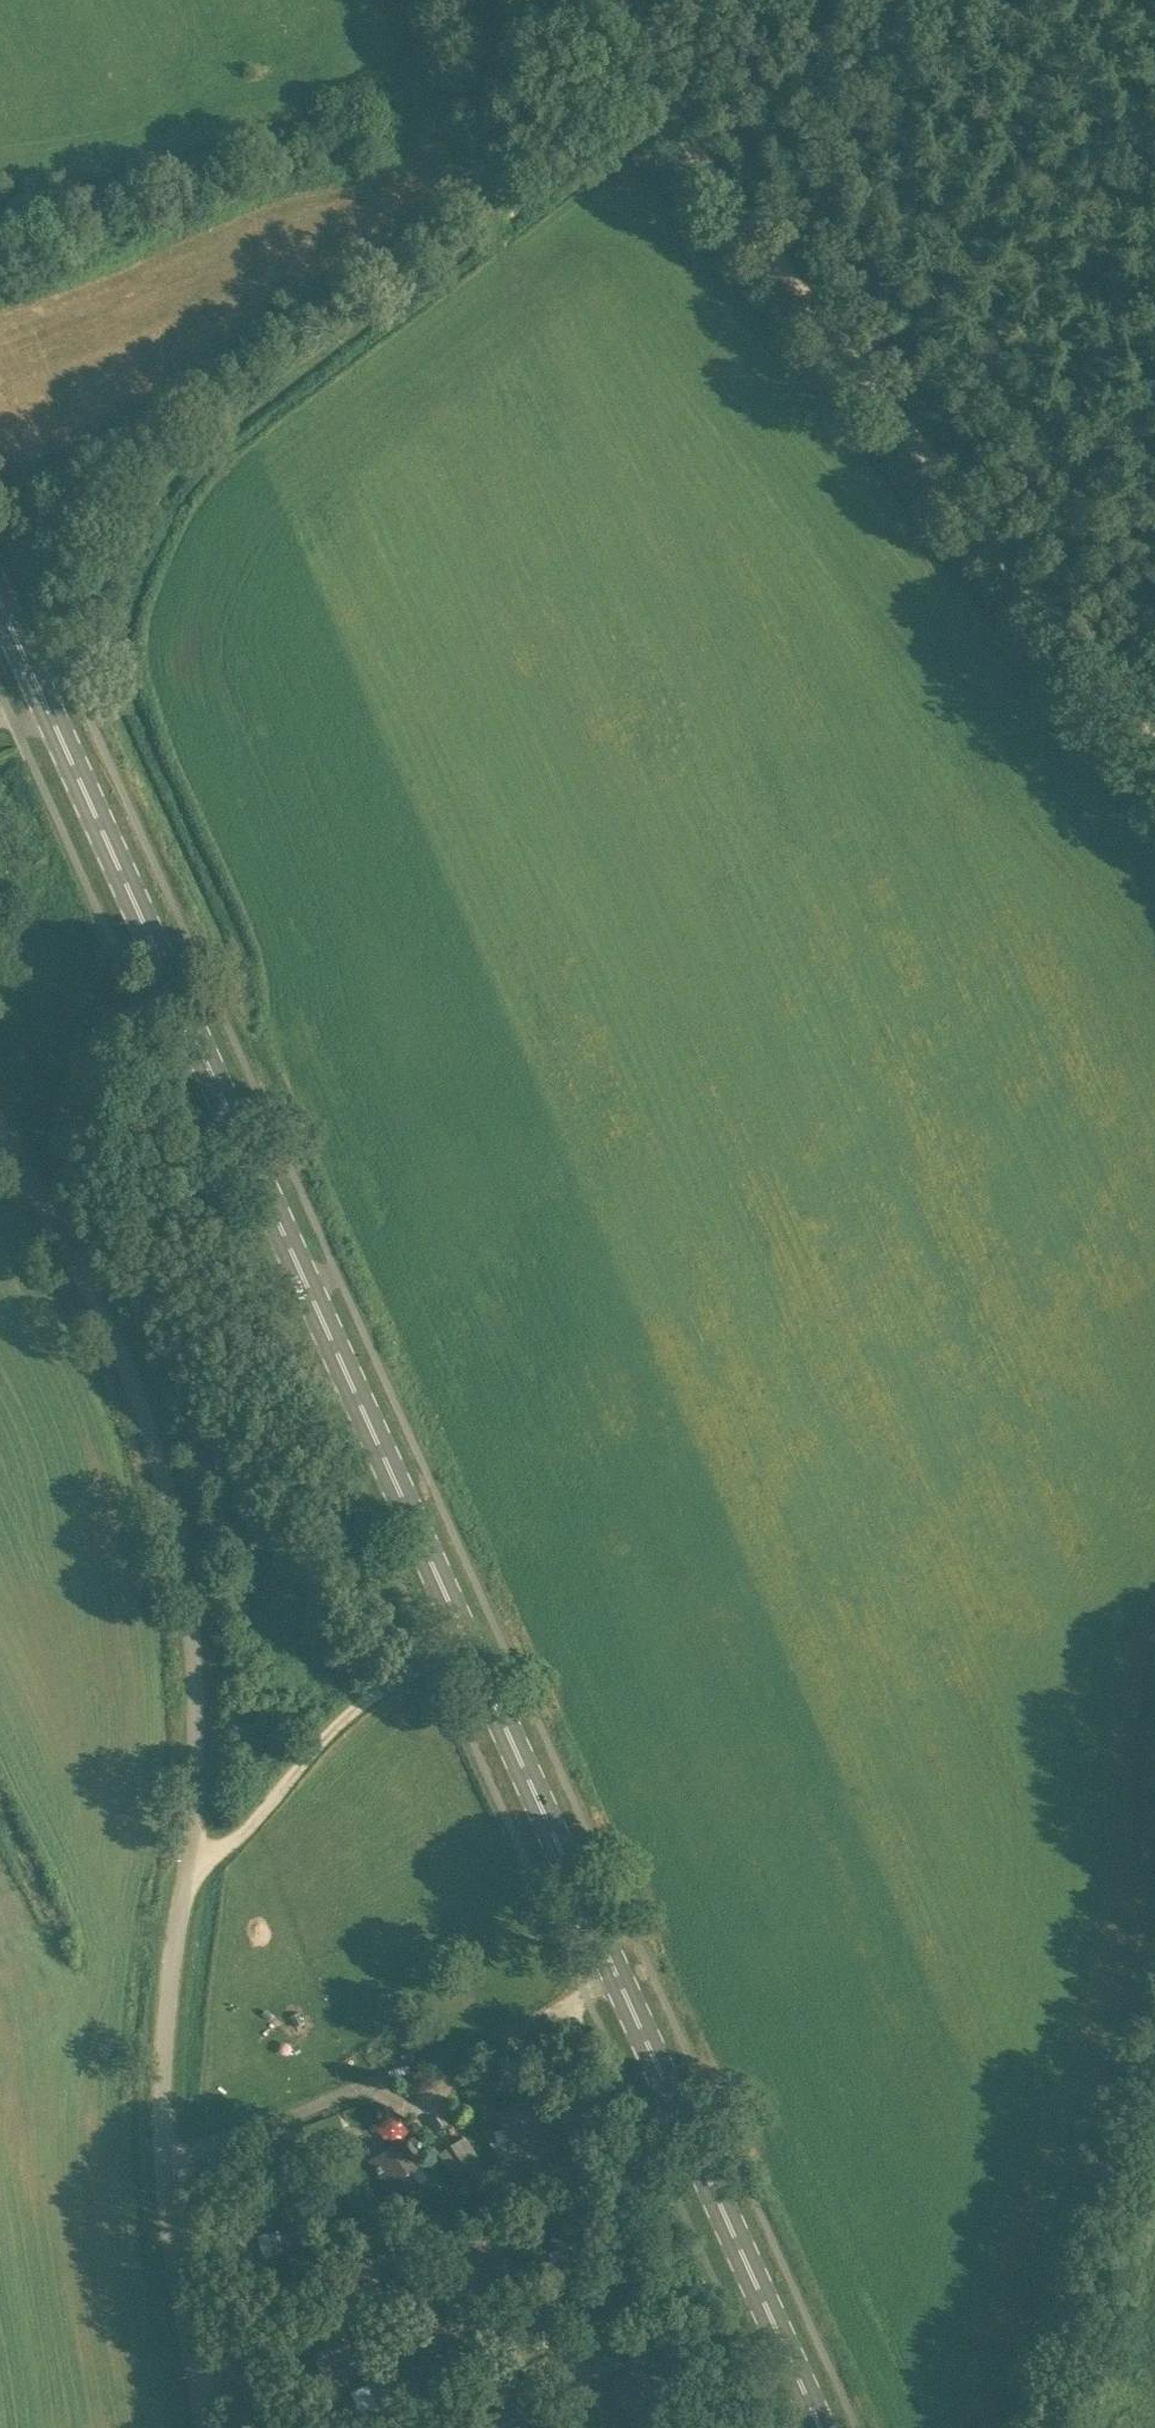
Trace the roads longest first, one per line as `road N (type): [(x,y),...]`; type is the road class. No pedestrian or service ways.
road 1 (primary): [(822,2427),(0,602)]
road 2 (unclassified): [(208,2427),(169,2193),(170,1963),(189,1859),(196,1694),(189,1613),(176,1534),(118,1348),(0,1130)]
road 3 (track): [(614,0),(716,163),(1154,717)]
road 4 (track): [(189,1859),(238,1835),(361,1706),(470,1646)]
road 5 (track): [(601,2),(552,30),(420,80)]

